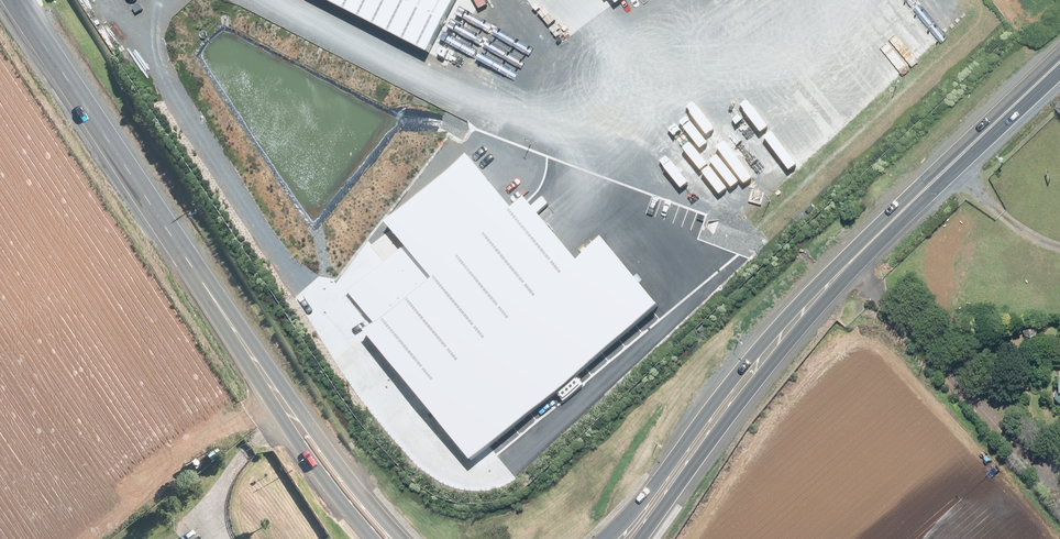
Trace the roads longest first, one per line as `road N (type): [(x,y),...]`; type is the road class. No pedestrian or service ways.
road 1 (tertiary): [(285,407),(12,0)]
road 2 (secondary): [(1059,65),(778,340)]
road 3 (secondary): [(609,538),(743,368),(778,340)]
road 4 (secondary): [(778,340),(760,379),(642,538)]
road 5 (tertiary): [(285,407),(401,538)]
road 6 (tertiary): [(372,538),(297,443),(285,407)]

